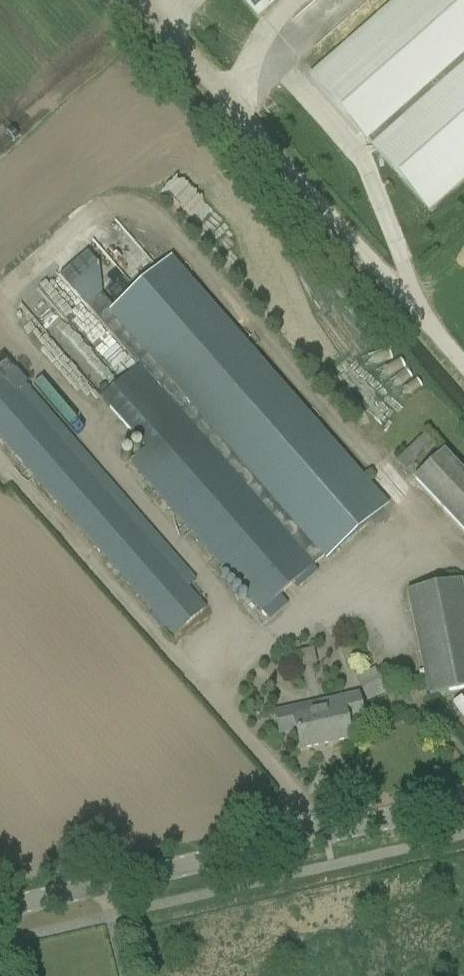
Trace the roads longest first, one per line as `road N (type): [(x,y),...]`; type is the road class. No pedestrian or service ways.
road 1 (unclassified): [(463,374),(138,0)]
road 2 (tertiary): [(0,910),(463,803)]

